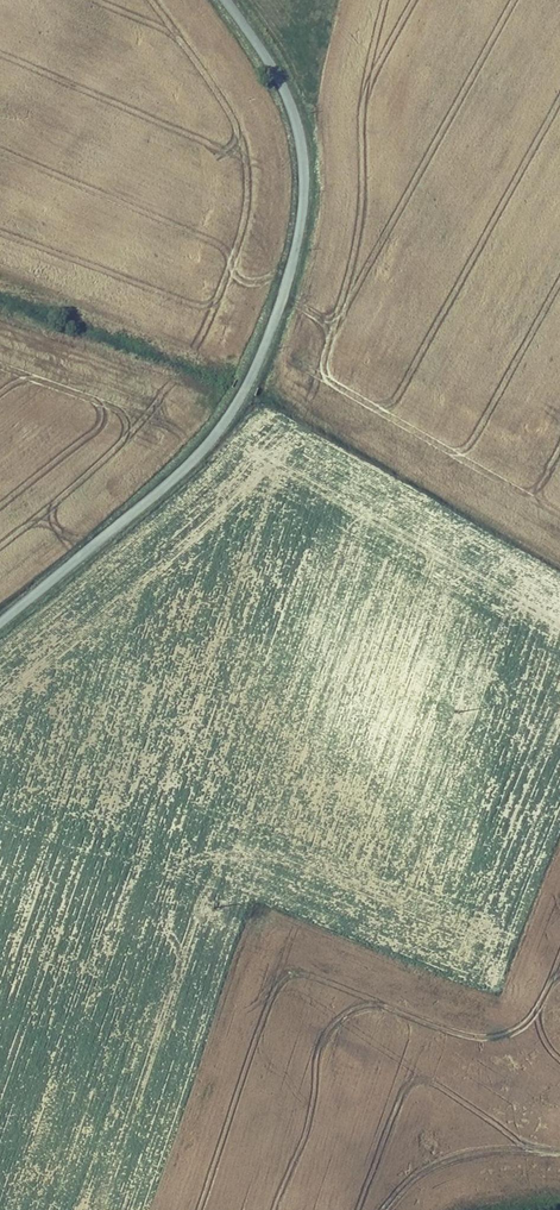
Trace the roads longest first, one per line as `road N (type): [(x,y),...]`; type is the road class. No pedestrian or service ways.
road 1 (tertiary): [(0,622),(202,453),(248,390),(272,328),(303,220),(303,139),(268,57),(229,0)]

